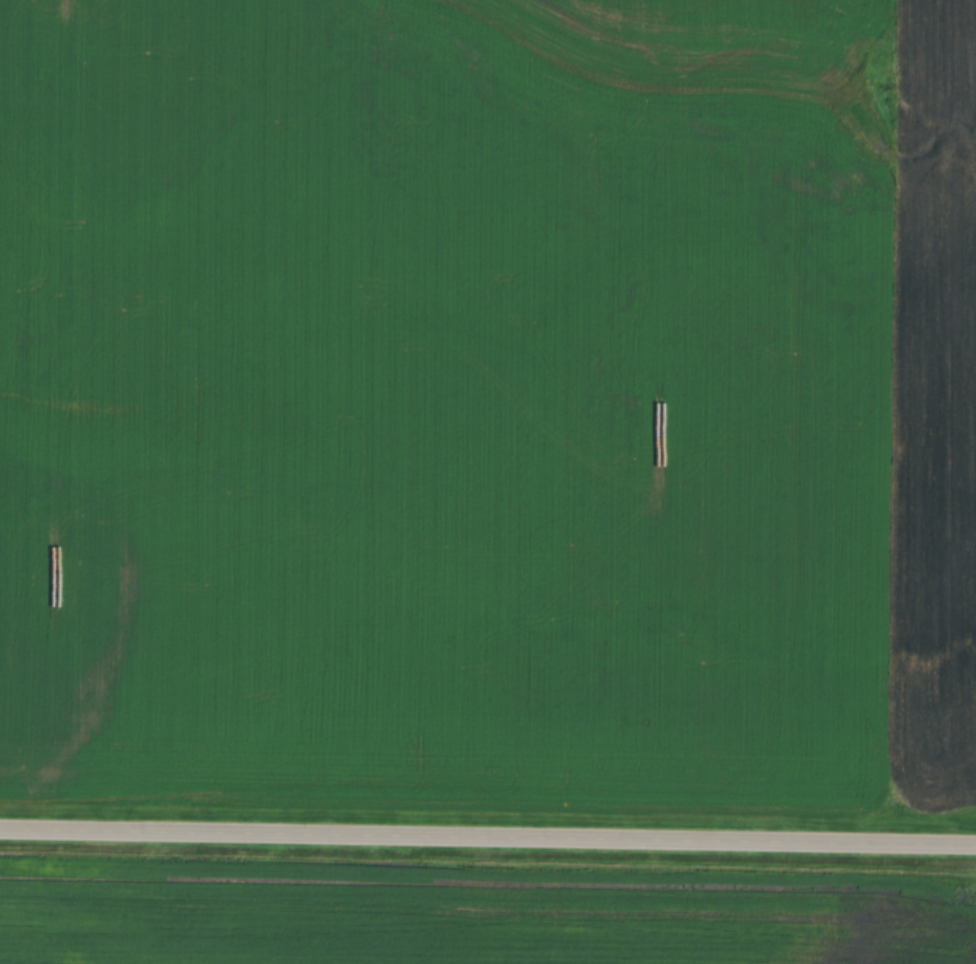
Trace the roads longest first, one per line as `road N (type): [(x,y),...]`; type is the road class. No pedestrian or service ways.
road 1 (tertiary): [(975,854),(0,837)]

